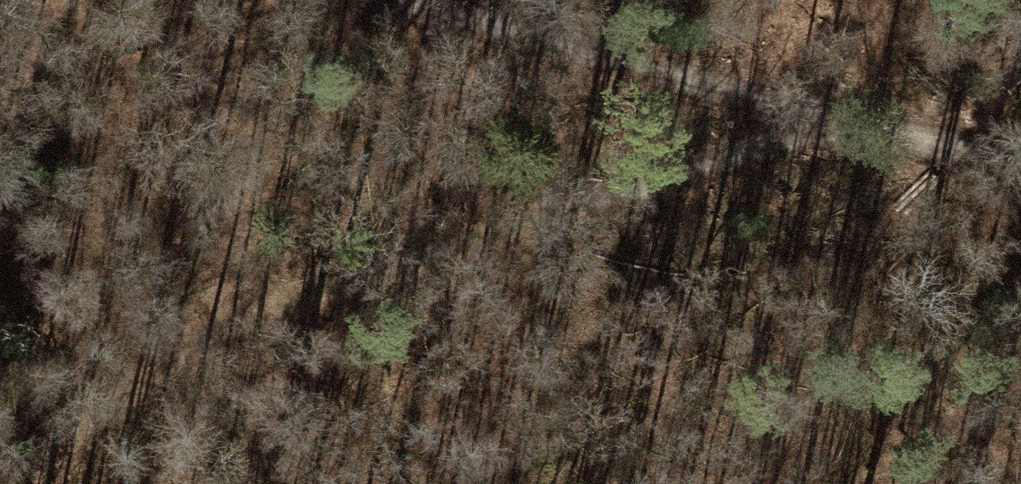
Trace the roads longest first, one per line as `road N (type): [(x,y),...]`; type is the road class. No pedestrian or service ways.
road 1 (track): [(208,365),(862,119)]
road 2 (track): [(386,0),(1020,162)]
road 3 (track): [(58,483),(208,365),(244,159),(206,56),(168,0)]

